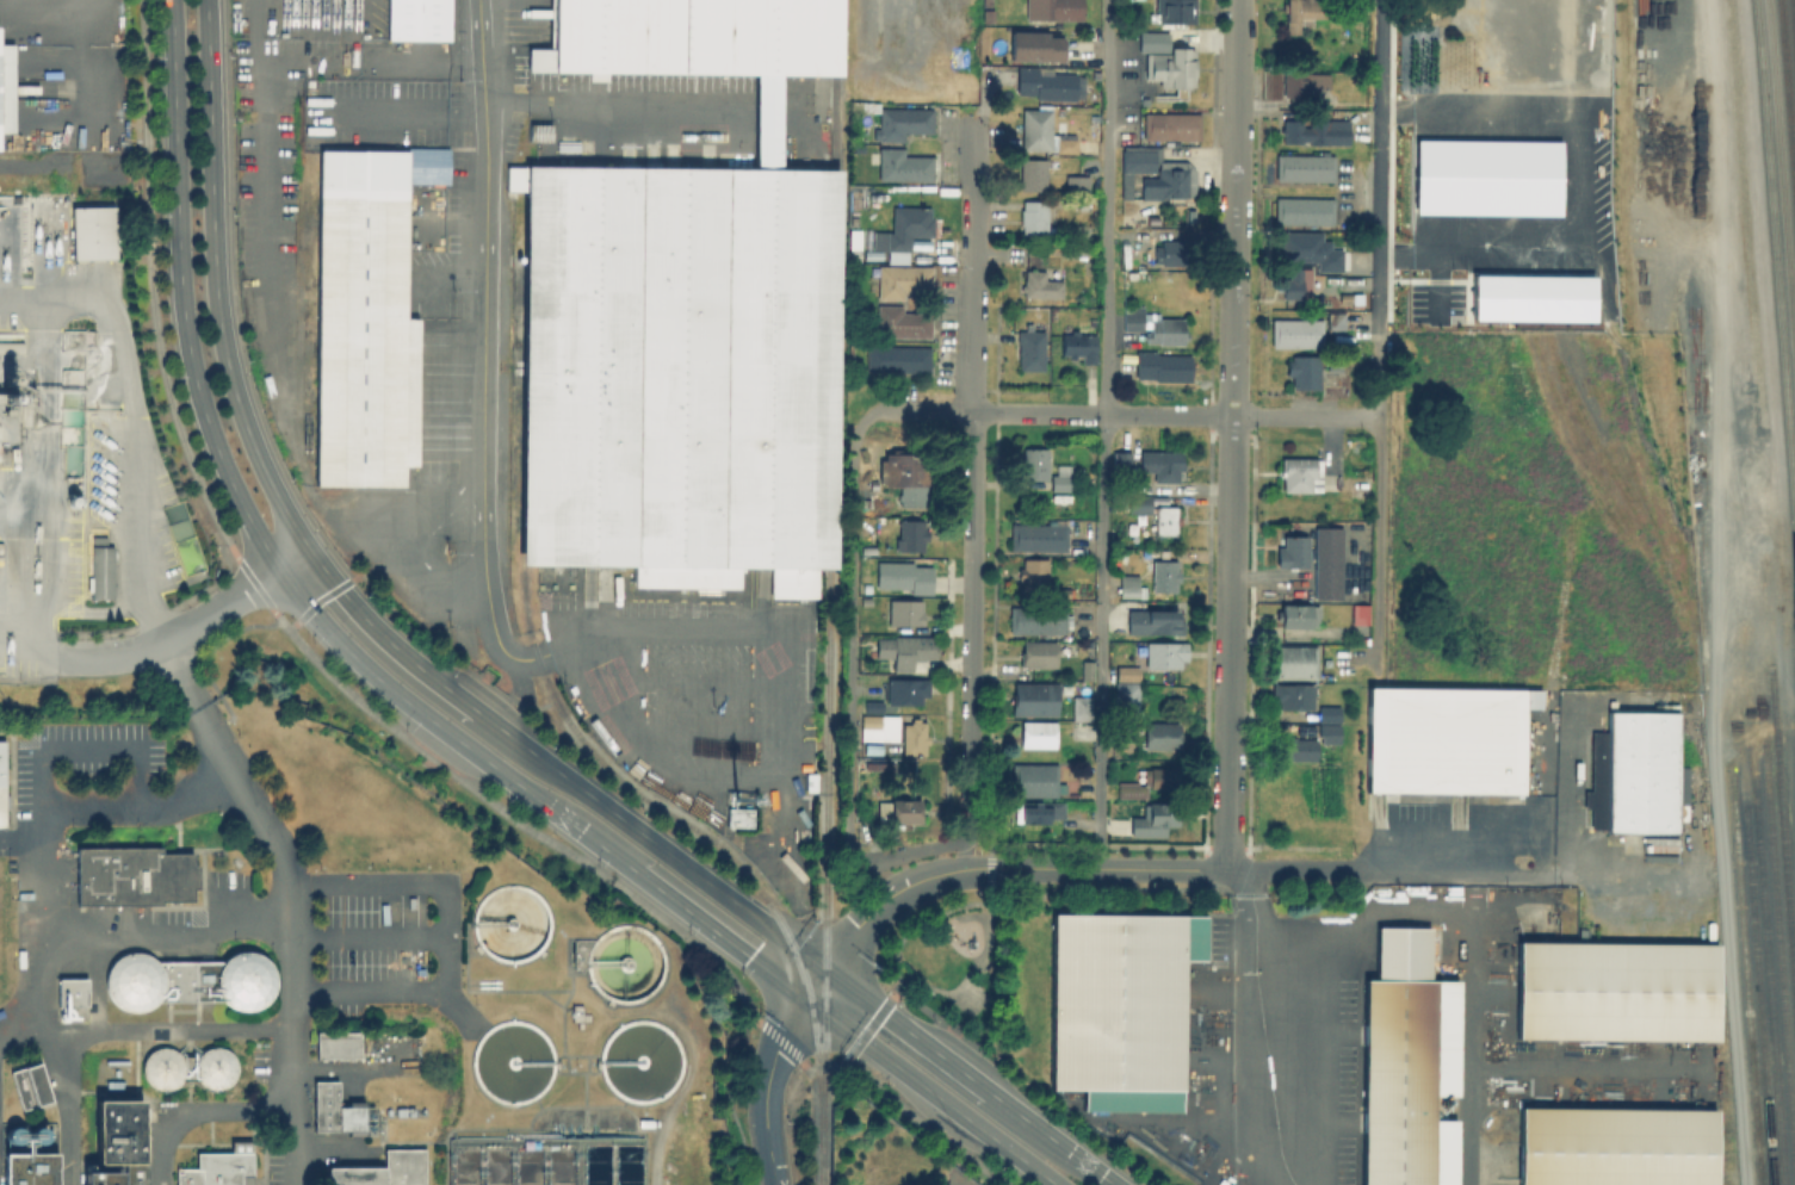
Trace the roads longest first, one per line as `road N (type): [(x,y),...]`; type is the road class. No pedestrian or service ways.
road 1 (secondary): [(171,0),(190,348),(224,466),(256,532),(279,570),(360,658),(627,862)]
road 2 (residential): [(547,652),(518,658),(502,650),(483,566),(485,148),(477,0)]
road 3 (secondary): [(308,550),(254,445),(223,341),(208,0)]
road 4 (residential): [(1380,416),(880,409)]
road 5 (residential): [(1226,869),(1231,415)]
road 6 (secondary): [(825,972),(471,709)]
road 7 (residential): [(960,868),(971,558)]
road 8 (residential): [(971,558),(968,303)]
road 9 (tertiary): [(1226,869),(989,867)]
road 10 (tertiary): [(775,1184),(763,1106),(772,1060),(825,972)]
road 11 (secondary): [(471,709),(377,629),(308,550)]
road 12 (secondary): [(627,862),(810,997)]
road 13 (tertiary): [(989,867),(903,886),(856,925),(825,972)]
road 14 (secondary): [(985,1088),(825,972)]
road 15 (residential): [(968,303),(971,113)]
road 16 (residential): [(1231,415),(1233,225)]
road 17 (secondary): [(1117,1184),(985,1088)]
road 18 (residential): [(1233,225),(1236,69)]
road 19 (secondary): [(810,997),(916,1079)]
road 20 (residential): [(1226,869),(1355,869)]

